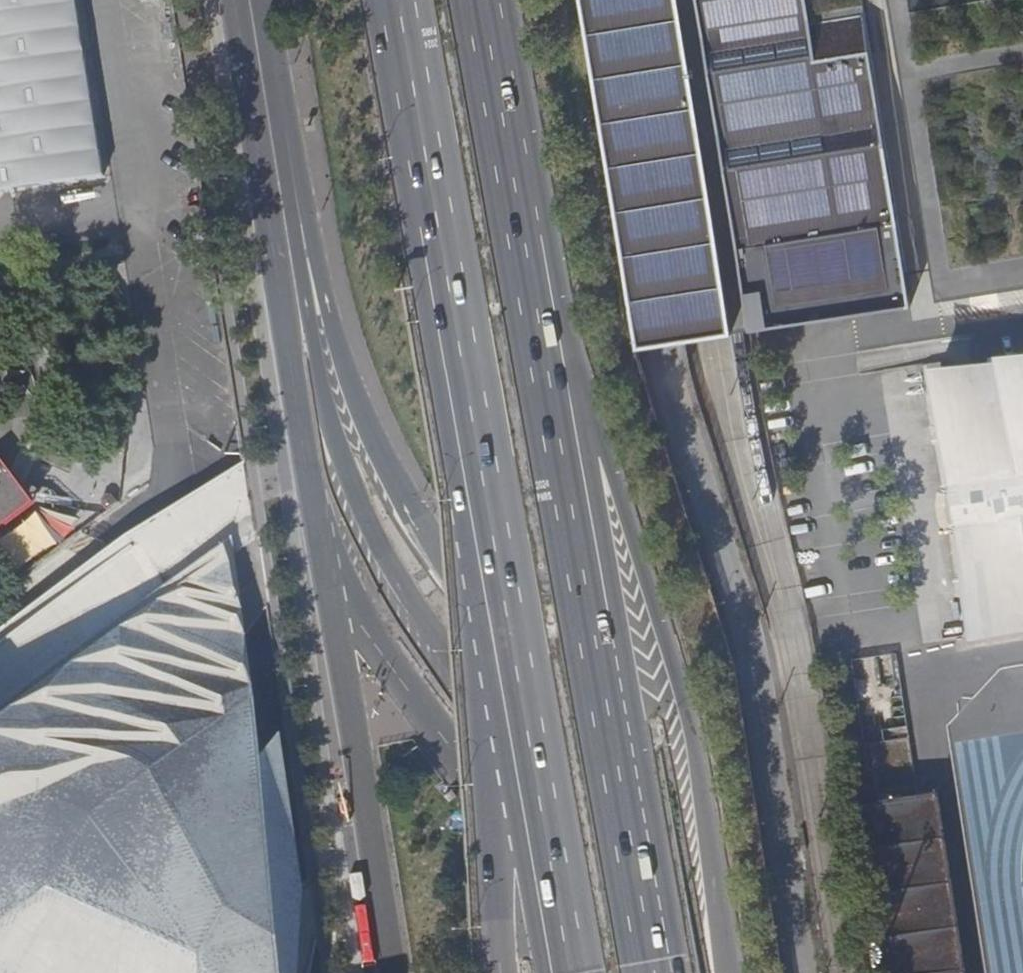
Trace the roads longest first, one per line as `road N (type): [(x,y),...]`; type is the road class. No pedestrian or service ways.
road 1 (primary): [(682,972),(657,850),(602,748),(409,511),(372,446),(323,301),(285,131)]
road 2 (primary): [(621,972),(596,865),(567,807),(437,641),(340,459),(304,293),(285,131)]
road 3 (trunk): [(728,972),(711,862),(597,397),(522,175)]
road 4 (trunk): [(663,972),(522,175)]
road 5 (trunk): [(446,203),(581,972)]
road 6 (trunk): [(446,203),(506,972)]
road 7 (primary): [(236,0),(327,575)]
road 8 (primary): [(327,575),(532,858),(552,972)]
road 9 (primary): [(327,575),(391,972)]
road 10 (trunk): [(411,0),(446,203)]
road 11 (trunk): [(522,175),(492,0)]
road 12 (primary): [(285,131),(265,0)]

